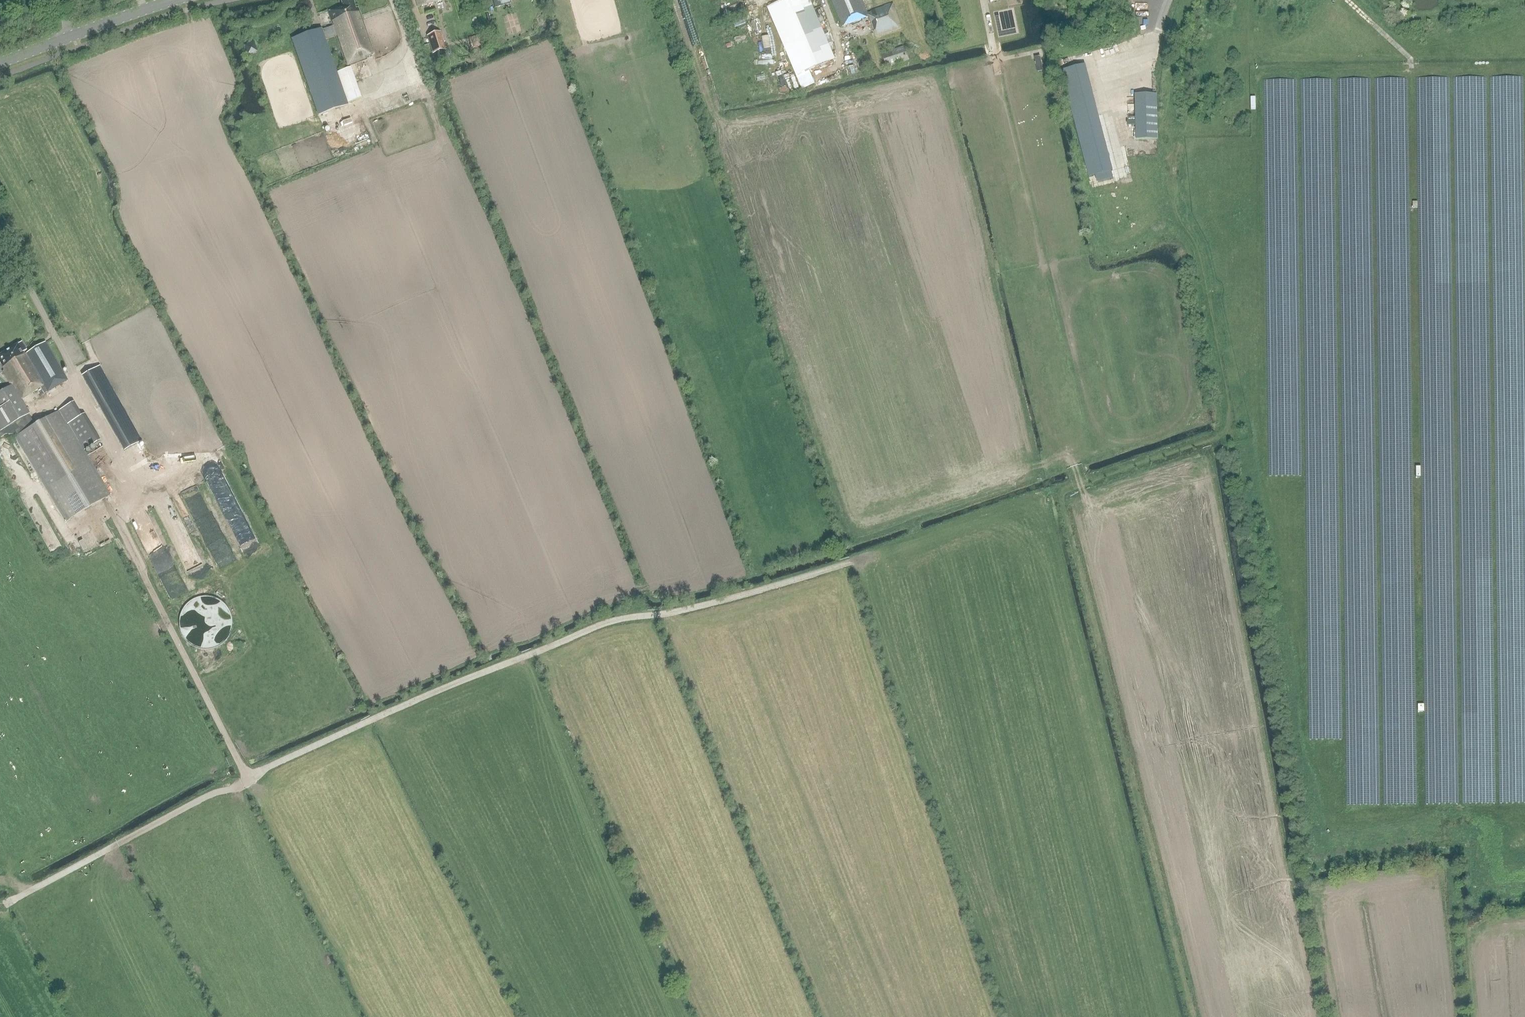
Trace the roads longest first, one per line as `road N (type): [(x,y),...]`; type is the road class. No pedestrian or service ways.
road 1 (tertiary): [(0,62),(175,0)]

